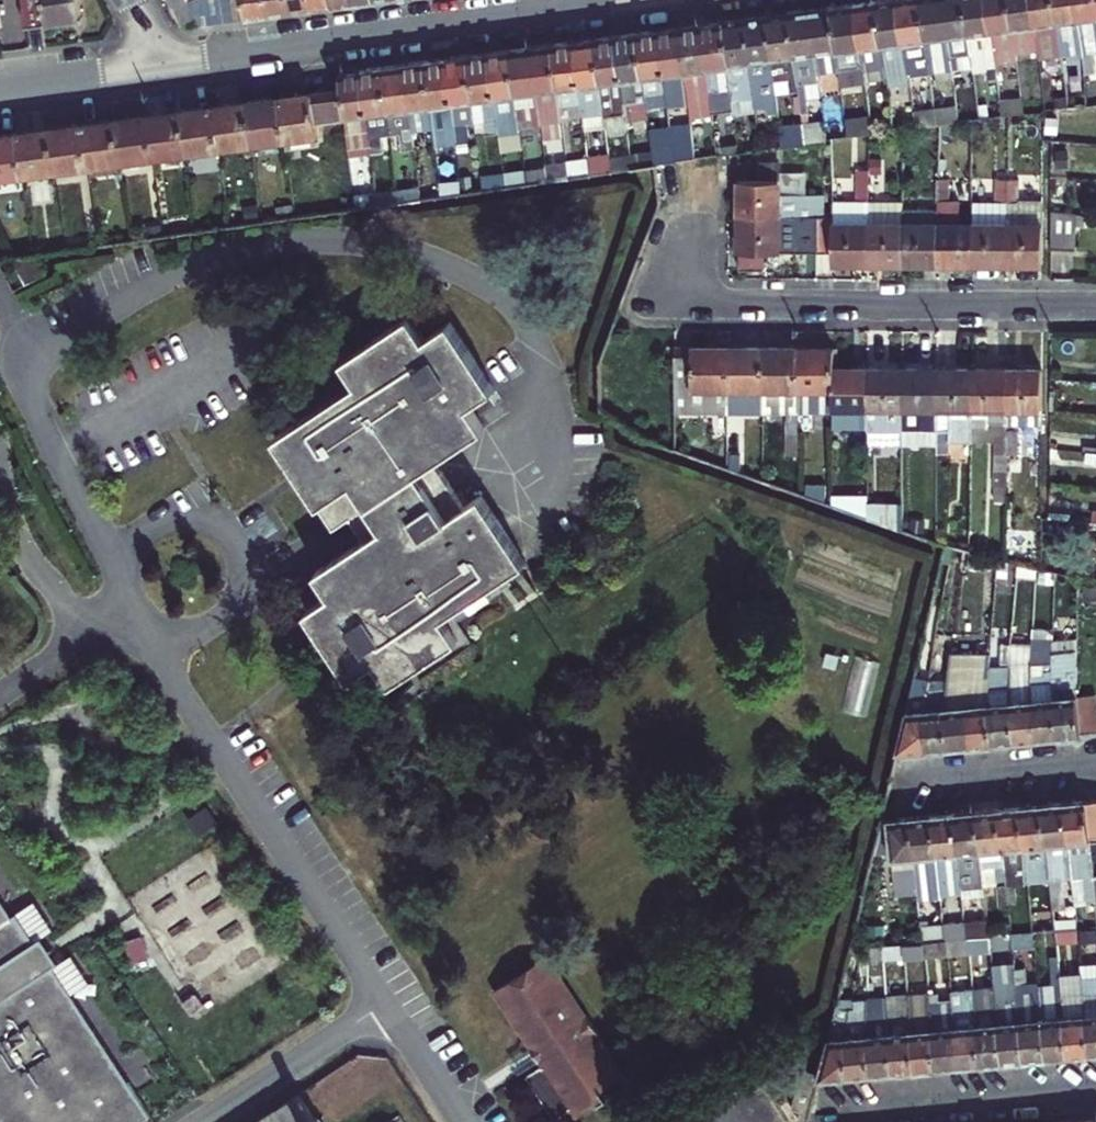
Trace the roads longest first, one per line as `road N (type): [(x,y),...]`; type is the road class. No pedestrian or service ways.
road 1 (residential): [(687,226),(683,283),(707,302),(1095,305)]
road 2 (residential): [(165,65),(636,0)]
road 3 (residential): [(832,1114),(1095,1087)]
road 4 (residential): [(902,778),(1095,761)]
road 5 (residential): [(0,87),(165,65)]

